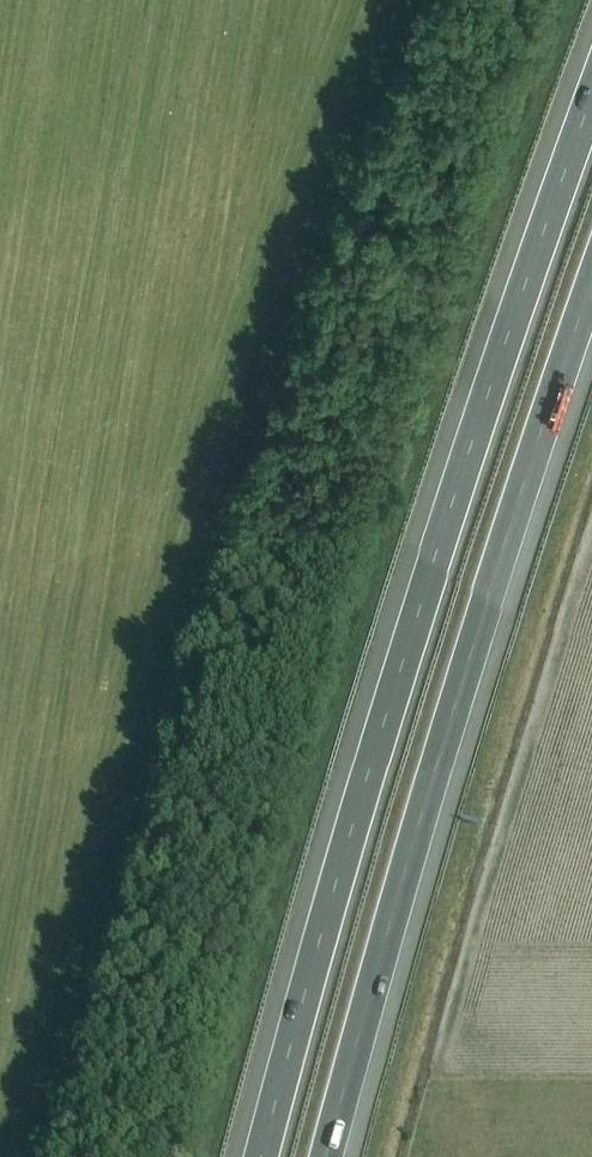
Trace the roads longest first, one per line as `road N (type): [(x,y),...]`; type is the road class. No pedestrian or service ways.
road 1 (motorway): [(591,85),(484,375),(333,869),(255,1156)]
road 2 (motorway): [(328,1156),(393,915),(591,297)]

